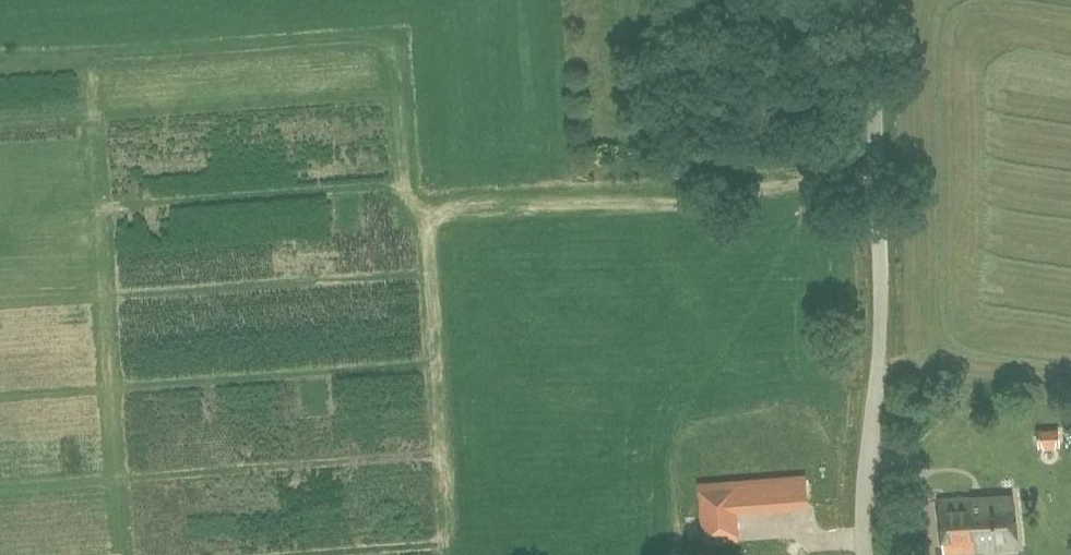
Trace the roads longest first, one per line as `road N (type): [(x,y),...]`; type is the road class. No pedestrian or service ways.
road 1 (unclassified): [(867,554),(867,487),(886,324),(871,0)]

